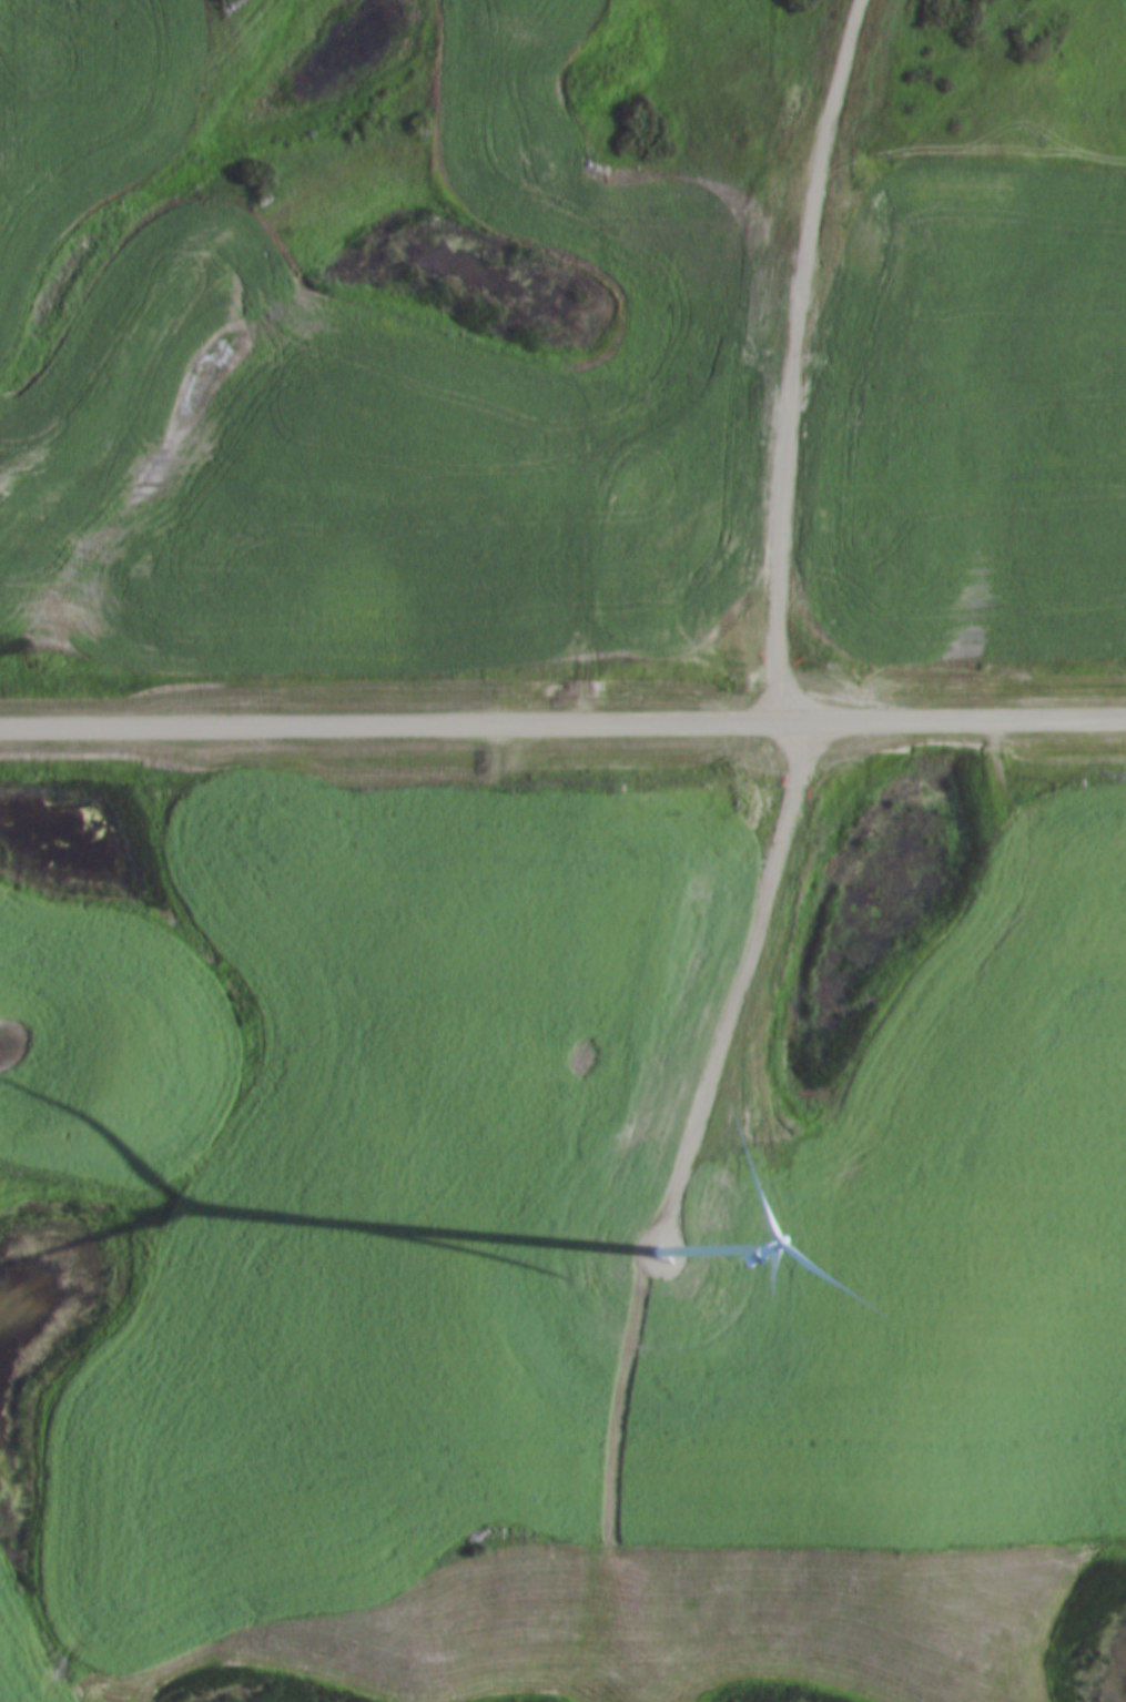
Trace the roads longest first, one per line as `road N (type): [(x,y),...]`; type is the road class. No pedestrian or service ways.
road 1 (tertiary): [(1125,714),(0,726)]
road 2 (track): [(774,721),(774,553),(798,70),(831,0)]

